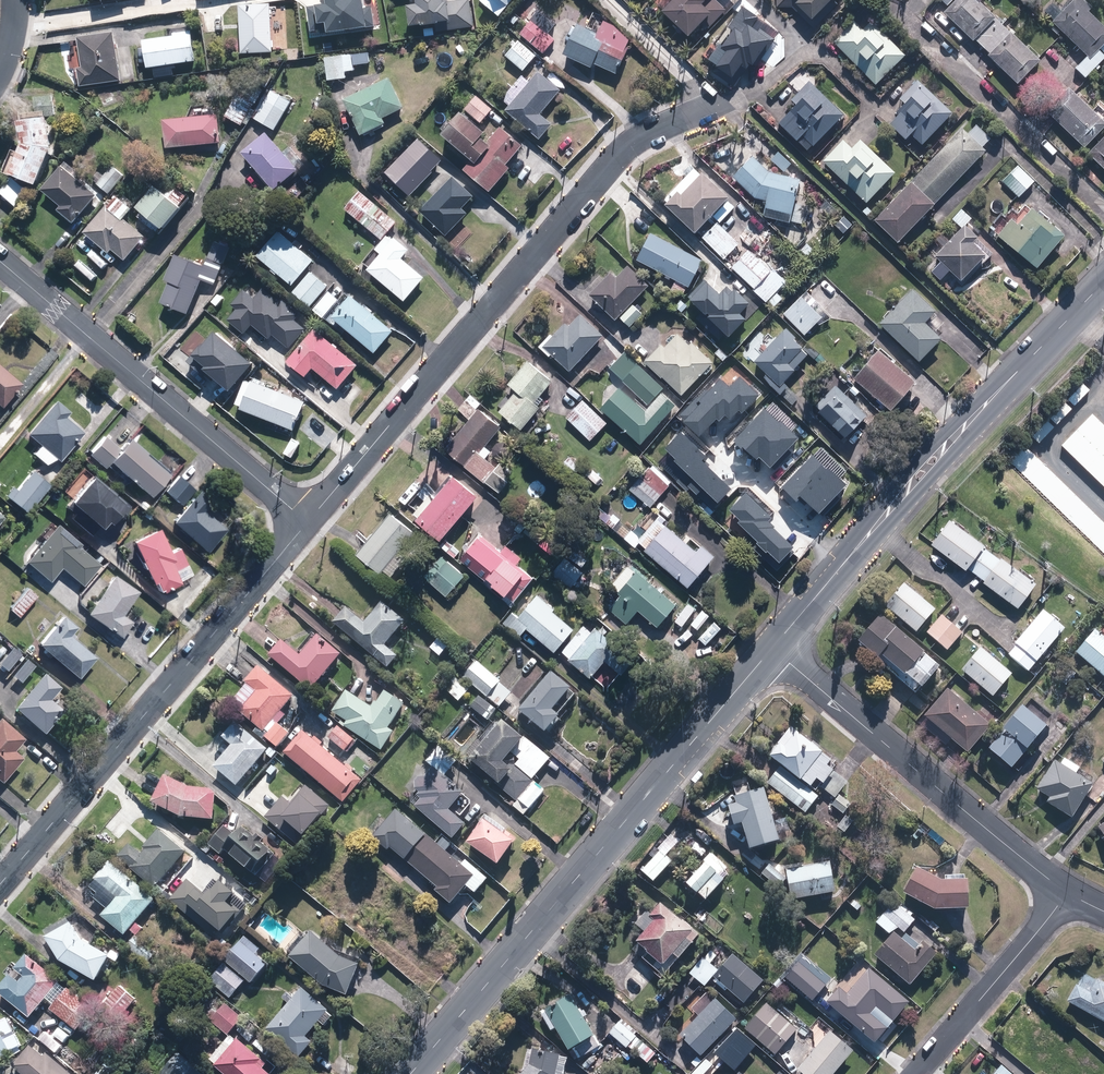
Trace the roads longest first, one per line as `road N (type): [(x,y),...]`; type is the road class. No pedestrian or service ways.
road 1 (residential): [(723,102),(628,149),(307,524)]
road 2 (secondary): [(411,1073),(771,649)]
road 3 (secondary): [(771,649),(960,432),(1103,283)]
road 4 (residential): [(307,524),(0,887)]
road 5 (tertiary): [(307,524),(0,261)]
road 6 (residential): [(771,649),(1068,894)]
road 7 (residential): [(1103,213),(897,10)]
road 8 (residential): [(1068,894),(916,1073)]

